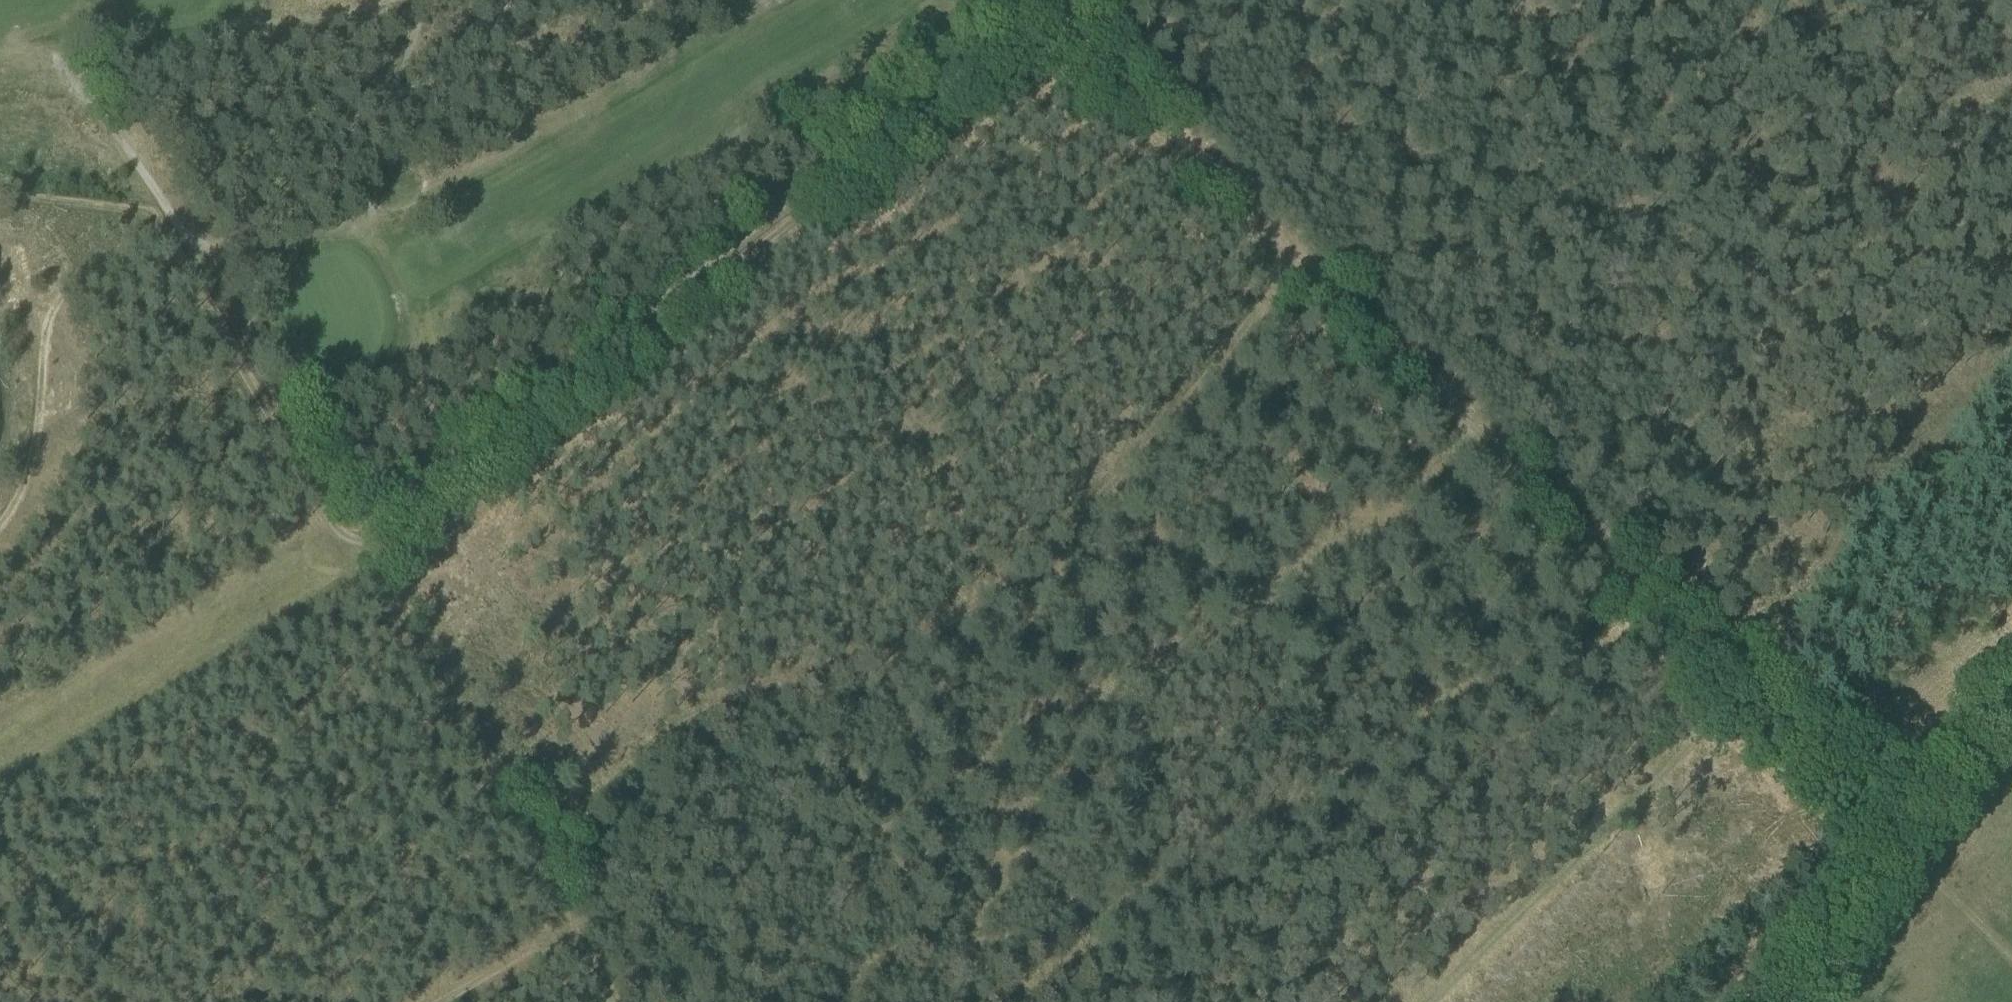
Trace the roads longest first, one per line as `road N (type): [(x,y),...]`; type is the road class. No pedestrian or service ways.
road 1 (track): [(1041,0),(425,484),(360,516),(193,244),(66,65)]
road 2 (track): [(515,0),(492,33),(175,218)]

